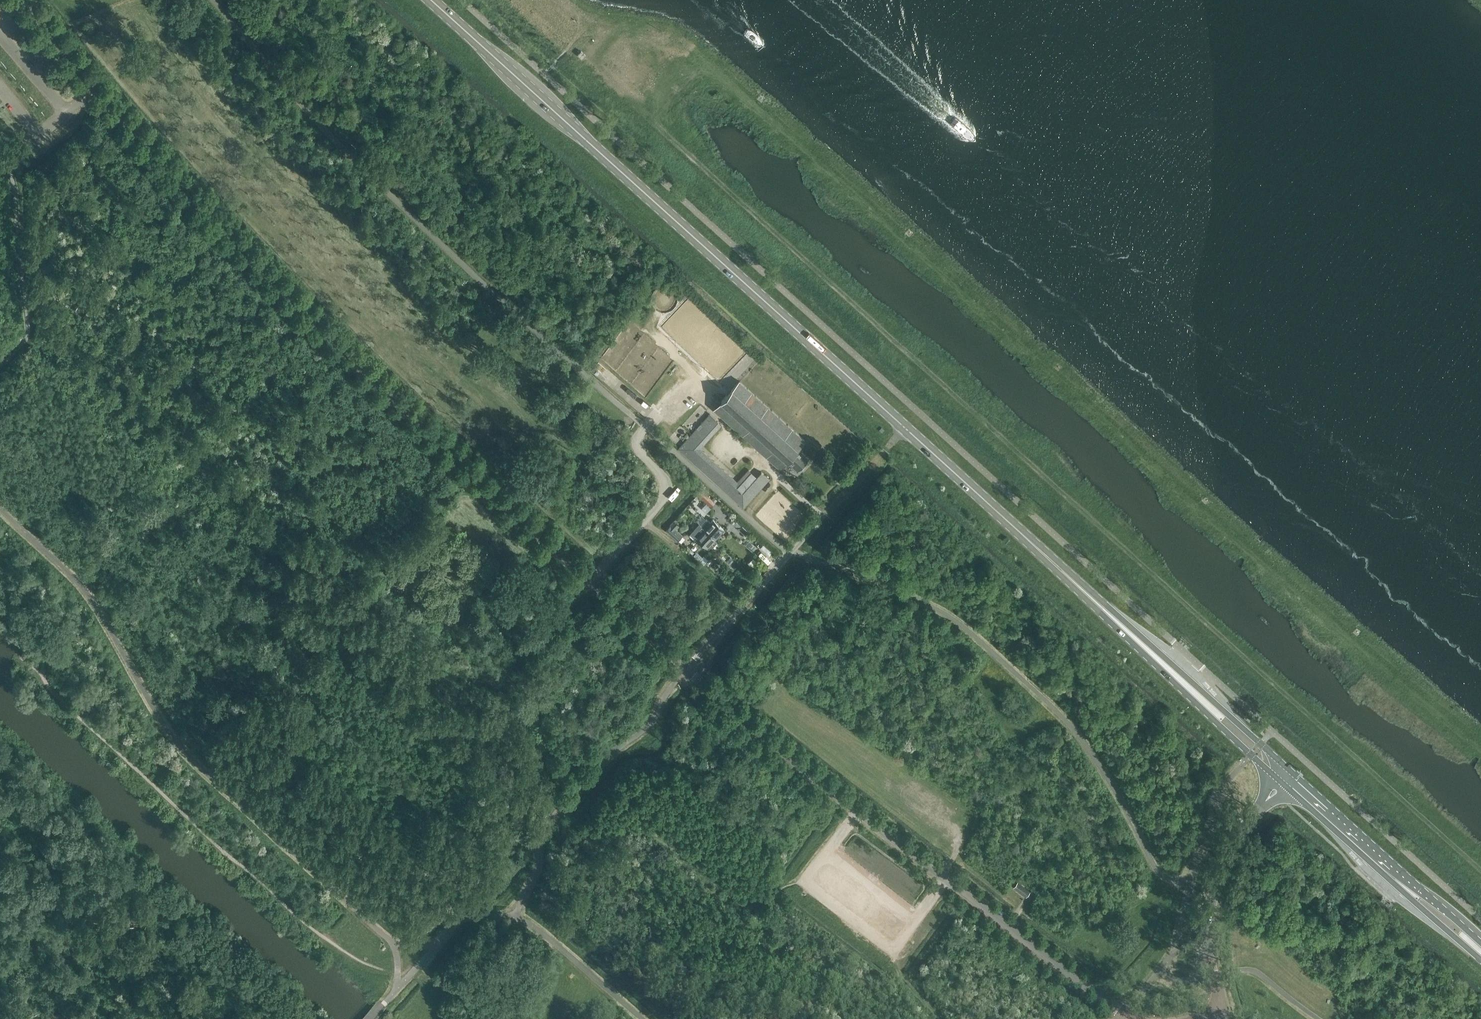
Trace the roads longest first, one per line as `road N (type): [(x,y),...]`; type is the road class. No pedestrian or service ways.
road 1 (track): [(1480,869),(664,132),(650,111),(657,82),(678,61),(711,66),(1308,610),(1359,640),(1480,743)]
road 2 (tertiary): [(1131,1018),(858,812),(687,669),(286,289),(26,0)]
road 3 (primary): [(1287,777),(431,0)]
road 4 (primary): [(1480,951),(1287,777)]
road 5 (tertiary): [(1223,1011),(1208,942),(1215,888),(1236,840),(1287,777)]

